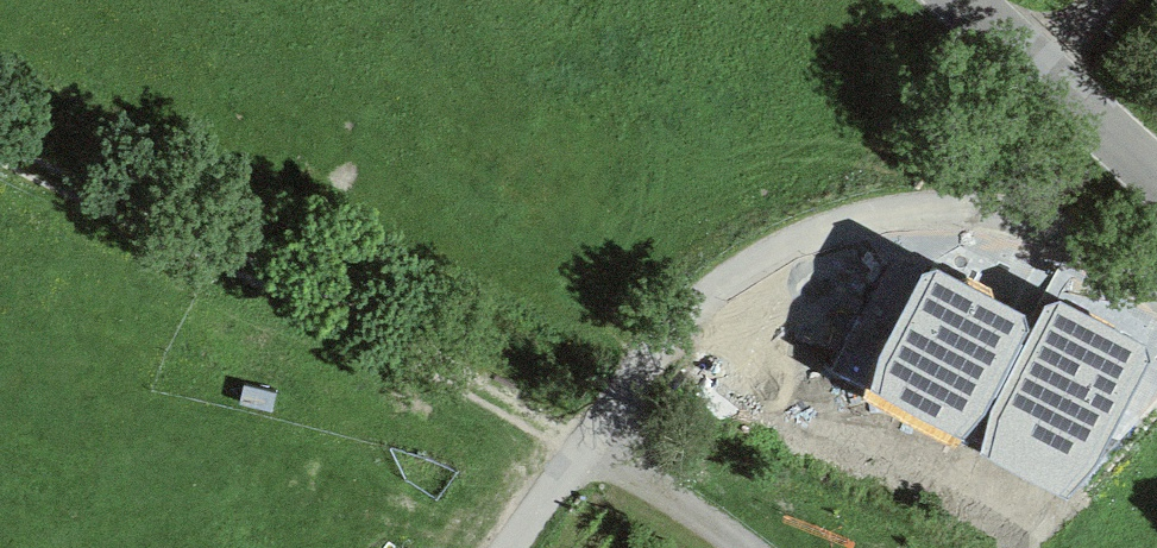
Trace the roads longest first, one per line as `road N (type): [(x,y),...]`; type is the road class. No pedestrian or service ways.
road 1 (track): [(747,547),(590,442),(0,150)]
road 2 (unclassified): [(509,547),(664,344),(756,263),(812,235),(875,215),(981,211),(1071,236),(1156,296)]
road 3 (tertiary): [(962,0),(1156,174)]

